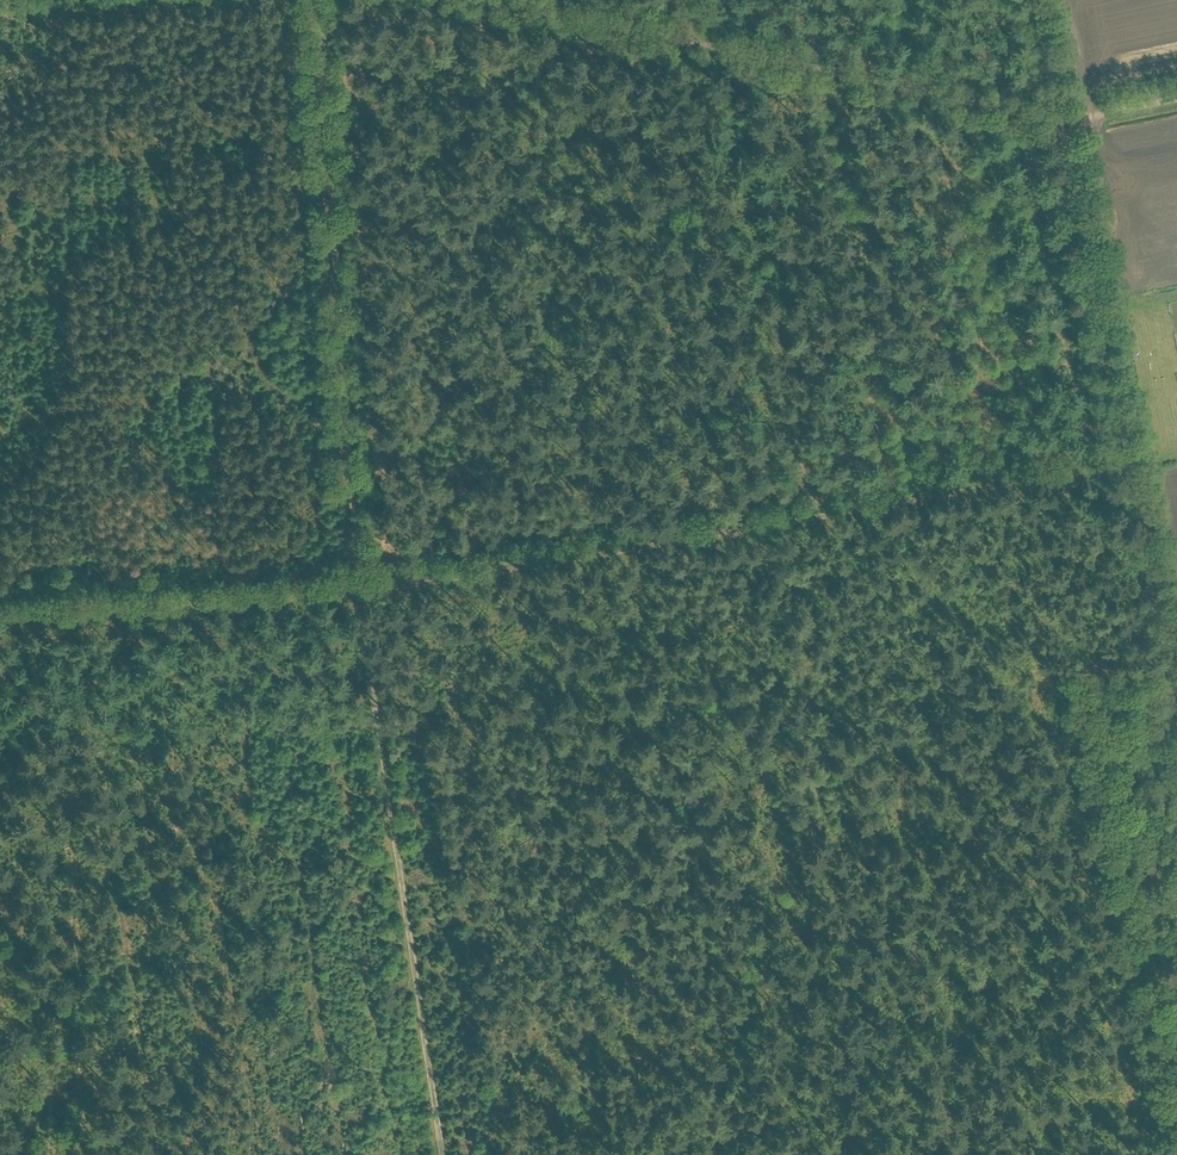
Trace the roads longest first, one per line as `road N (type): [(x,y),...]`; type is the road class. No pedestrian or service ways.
road 1 (track): [(317,0),(356,590),(445,1154)]
road 2 (track): [(0,613),(356,590),(1130,463)]
road 3 (track): [(1060,123),(1176,695)]
road 4 (track): [(491,0),(1059,117)]
road 5 (track): [(1034,0),(1060,123)]

